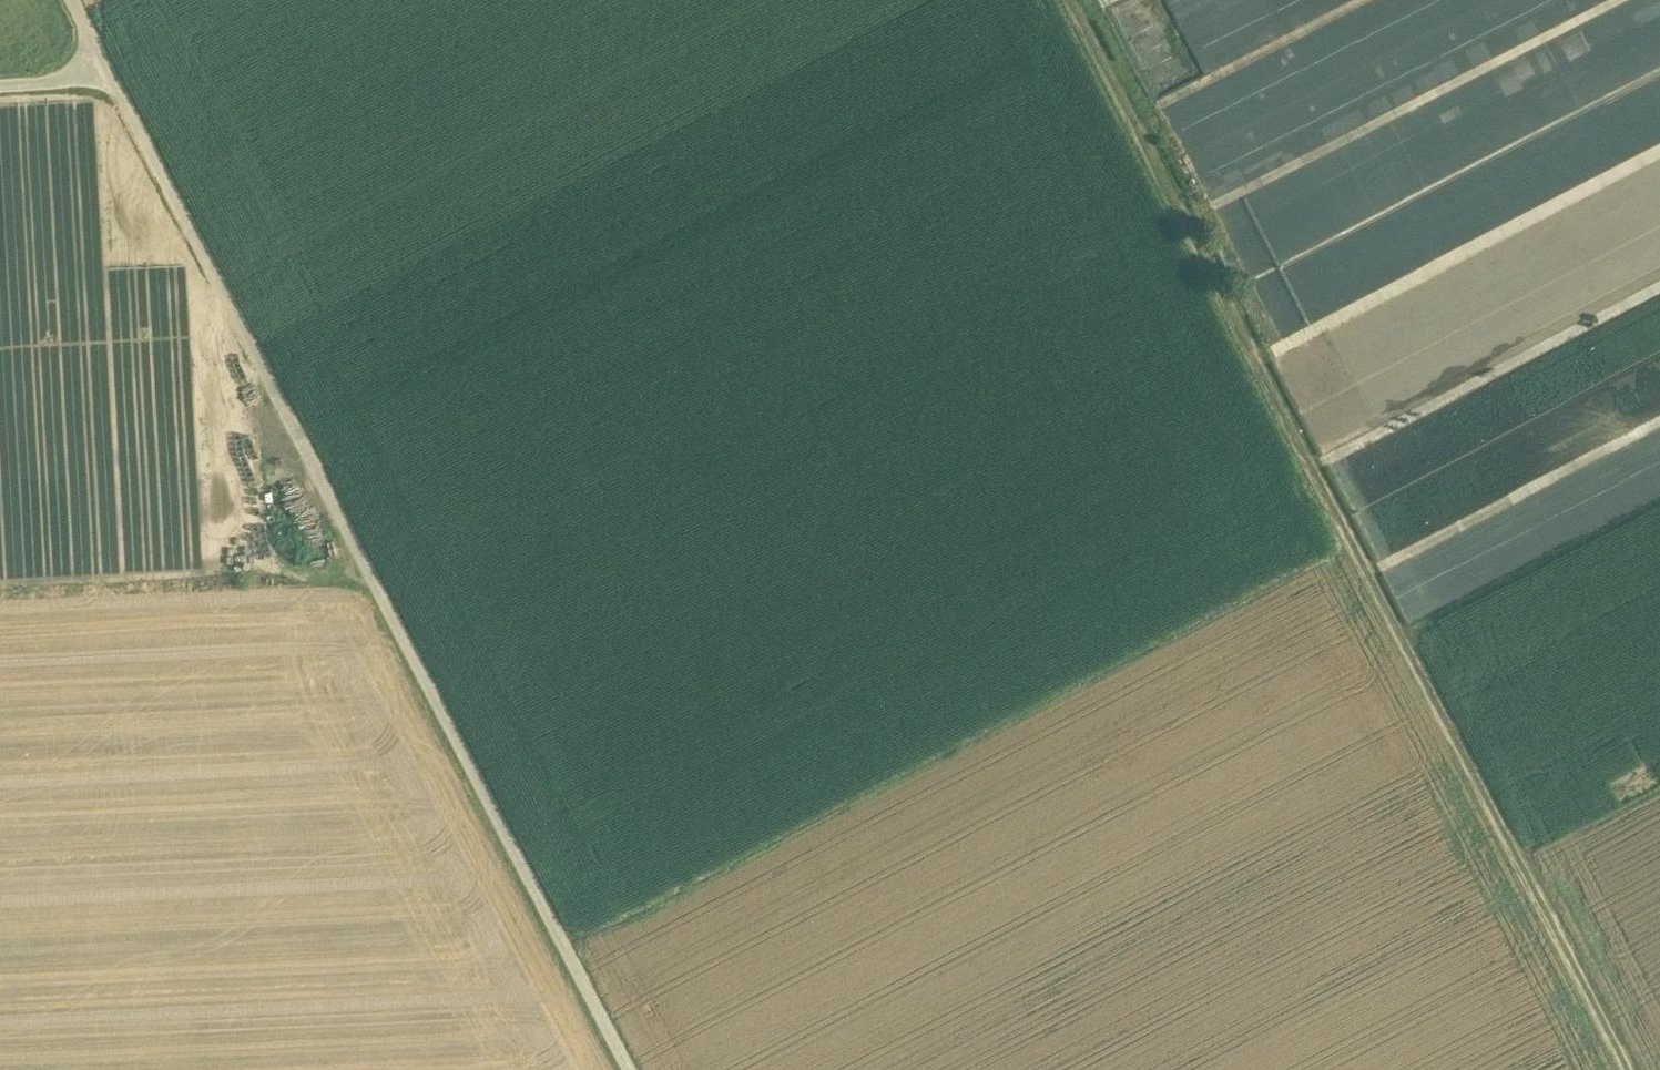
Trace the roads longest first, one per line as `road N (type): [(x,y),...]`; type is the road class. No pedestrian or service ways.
road 1 (track): [(630,1069),(71,0)]
road 2 (track): [(1070,0),(1627,1069)]
road 3 (track): [(1255,357),(1659,152)]

